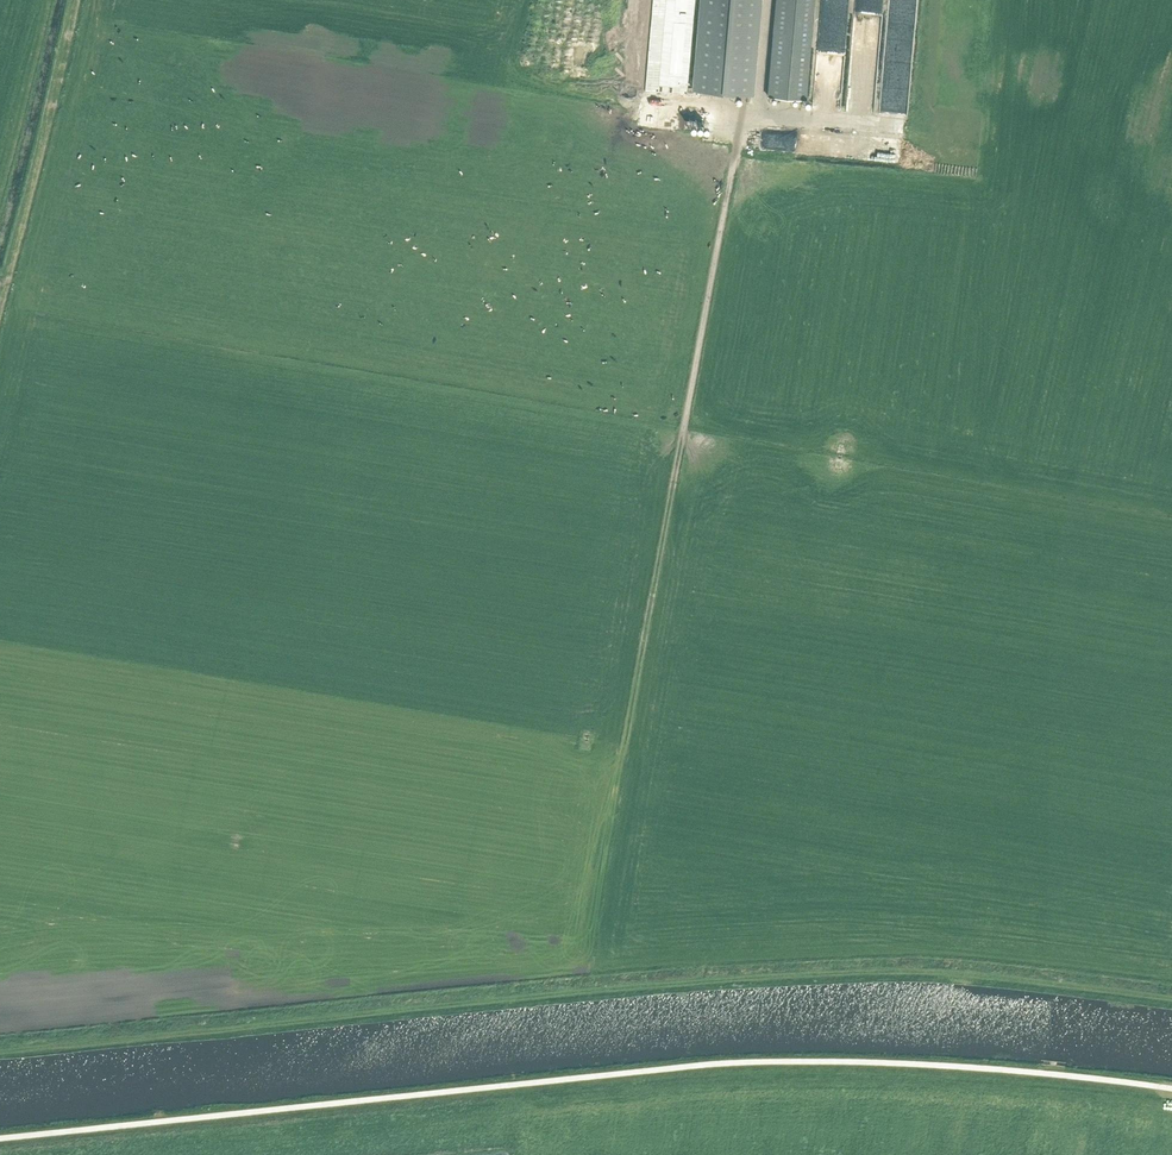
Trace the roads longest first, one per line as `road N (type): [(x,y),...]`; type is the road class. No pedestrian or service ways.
road 1 (track): [(0,1047),(685,981),(881,971),(1171,998)]
road 2 (track): [(77,0),(0,311)]

